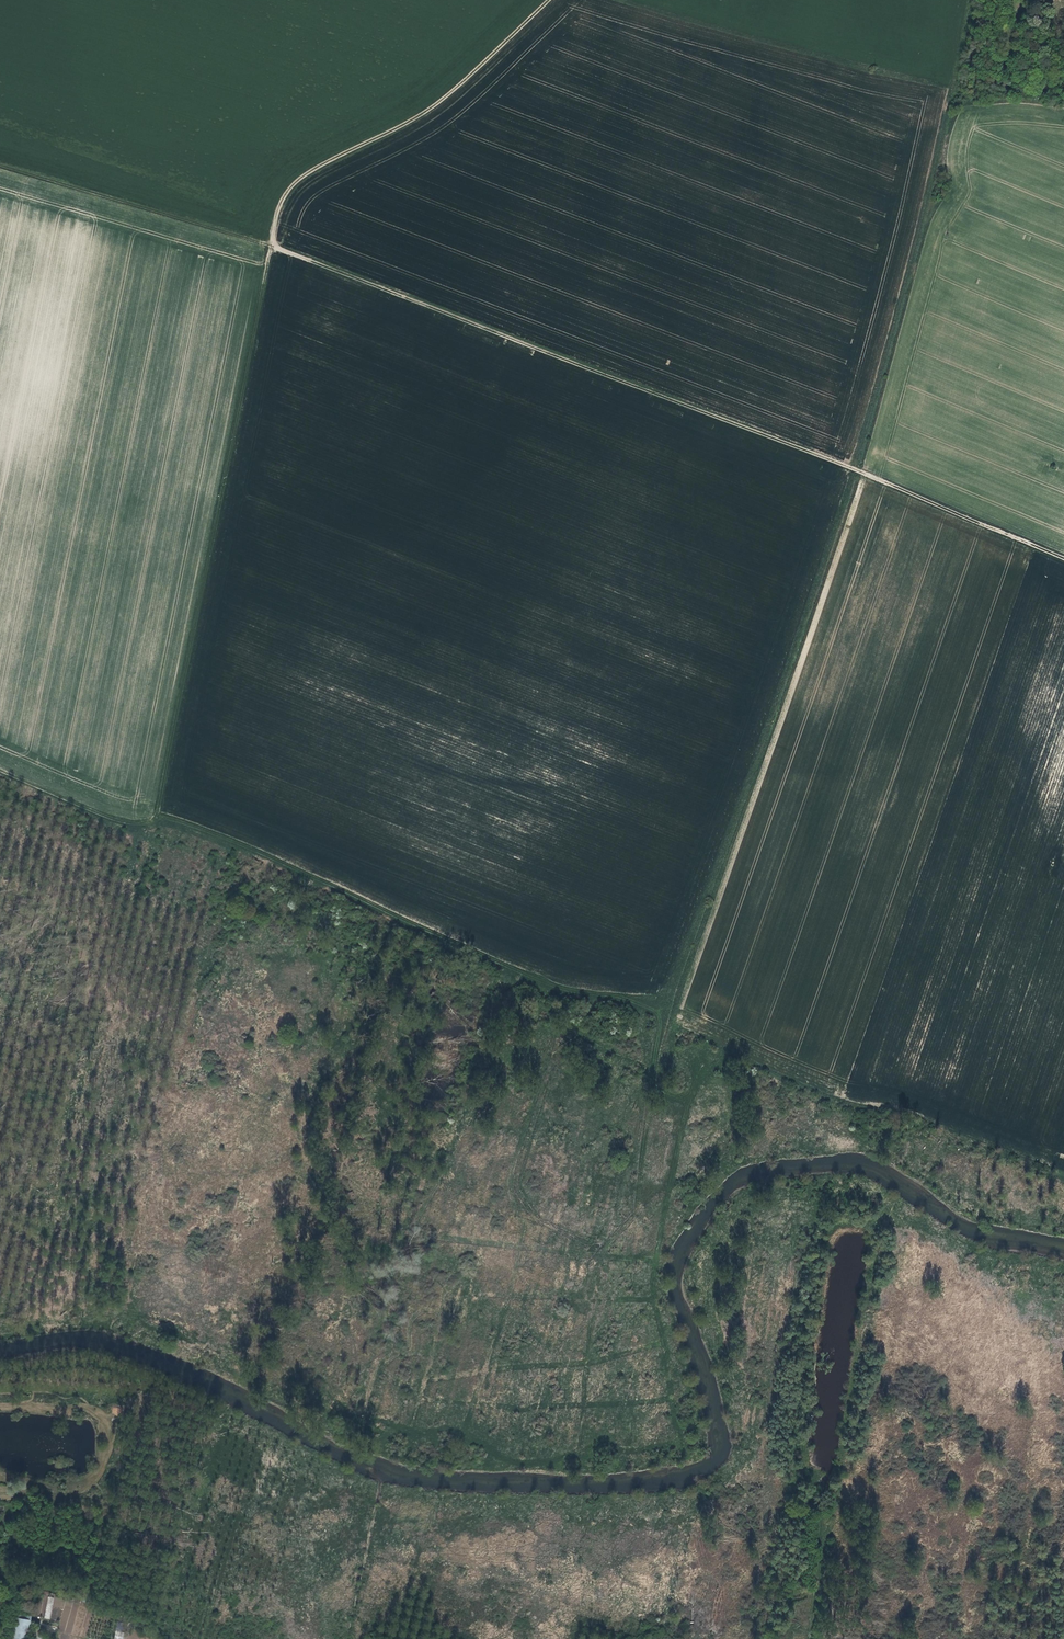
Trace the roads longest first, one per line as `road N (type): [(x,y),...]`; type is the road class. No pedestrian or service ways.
road 1 (track): [(1063,560),(855,469),(279,248),(275,220),(294,182),(434,106),(548,0)]
road 2 (track): [(0,770),(112,819),(155,817),(274,240)]
road 3 (track): [(279,248),(0,166)]

